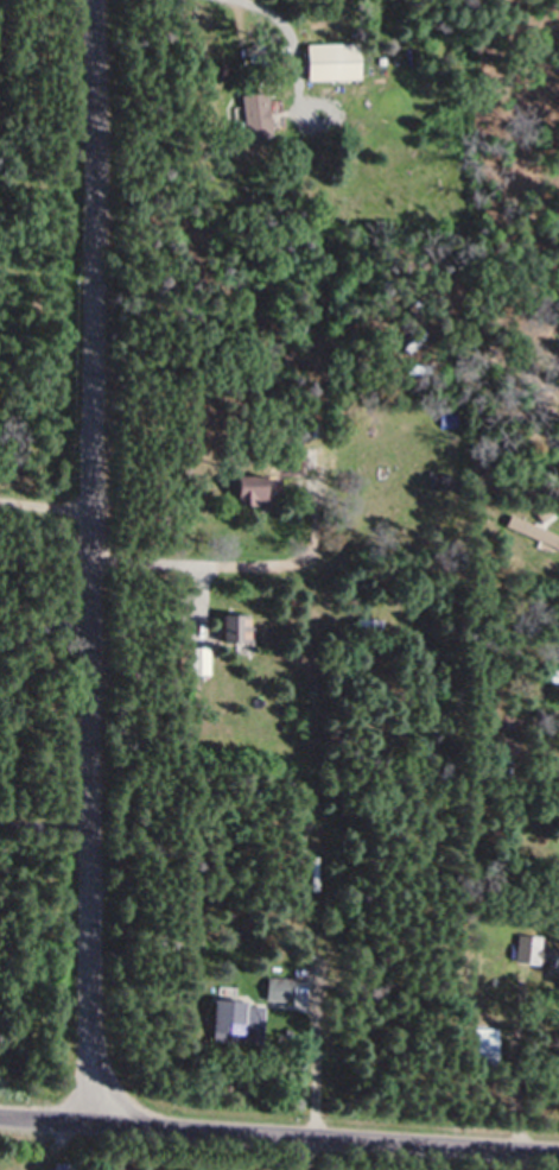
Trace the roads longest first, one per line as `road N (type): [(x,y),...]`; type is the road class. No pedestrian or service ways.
road 1 (residential): [(90,1120),(89,622),(102,57),(93,0)]
road 2 (tertiary): [(558,1149),(0,1114)]

